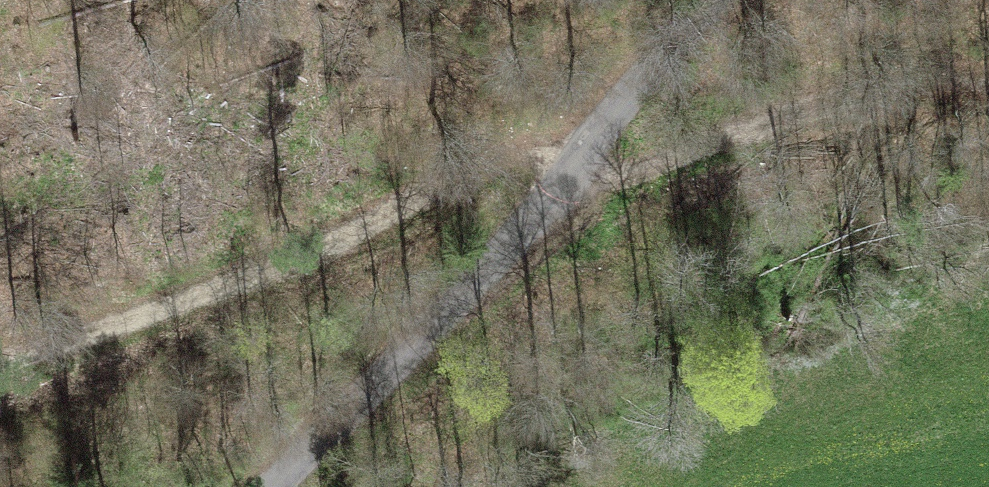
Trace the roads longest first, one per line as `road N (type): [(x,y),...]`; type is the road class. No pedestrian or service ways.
road 1 (track): [(988,71),(906,58),(714,146),(606,181),(524,153),(196,293),(0,357)]
road 2 (residential): [(291,486),(562,172)]
road 3 (unclassified): [(562,172),(709,0)]

